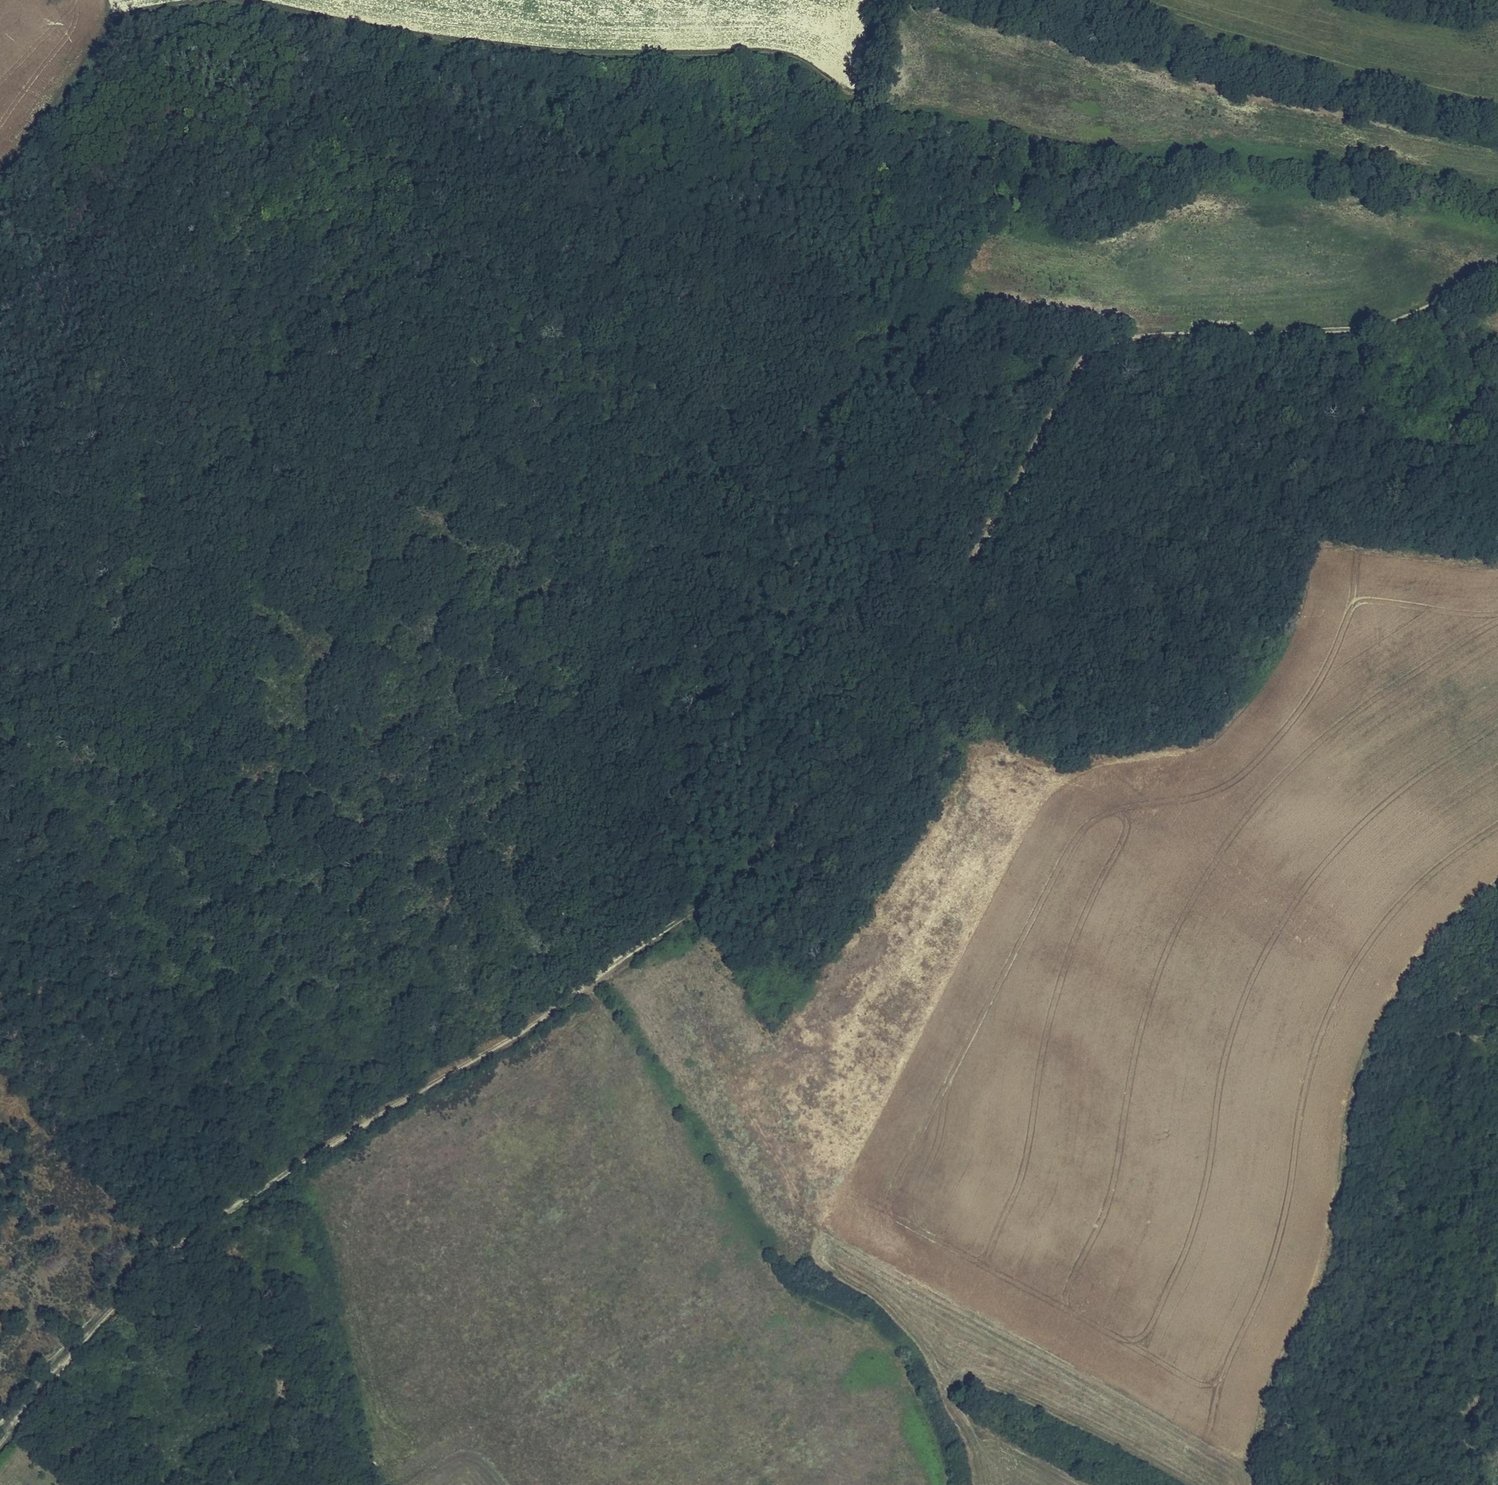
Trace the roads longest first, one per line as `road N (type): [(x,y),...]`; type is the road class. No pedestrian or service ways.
road 1 (track): [(0,1440),(162,1257),(228,1208),(557,1008),(765,855),(952,587),(1089,355),(1154,336),(1380,327),(1497,270)]
road 2 (track): [(1497,882),(1391,998),(1366,1044),(1323,1256),(1304,1318),(1272,1378),(1258,1443)]
road 3 (track): [(1032,0),(1497,129)]

